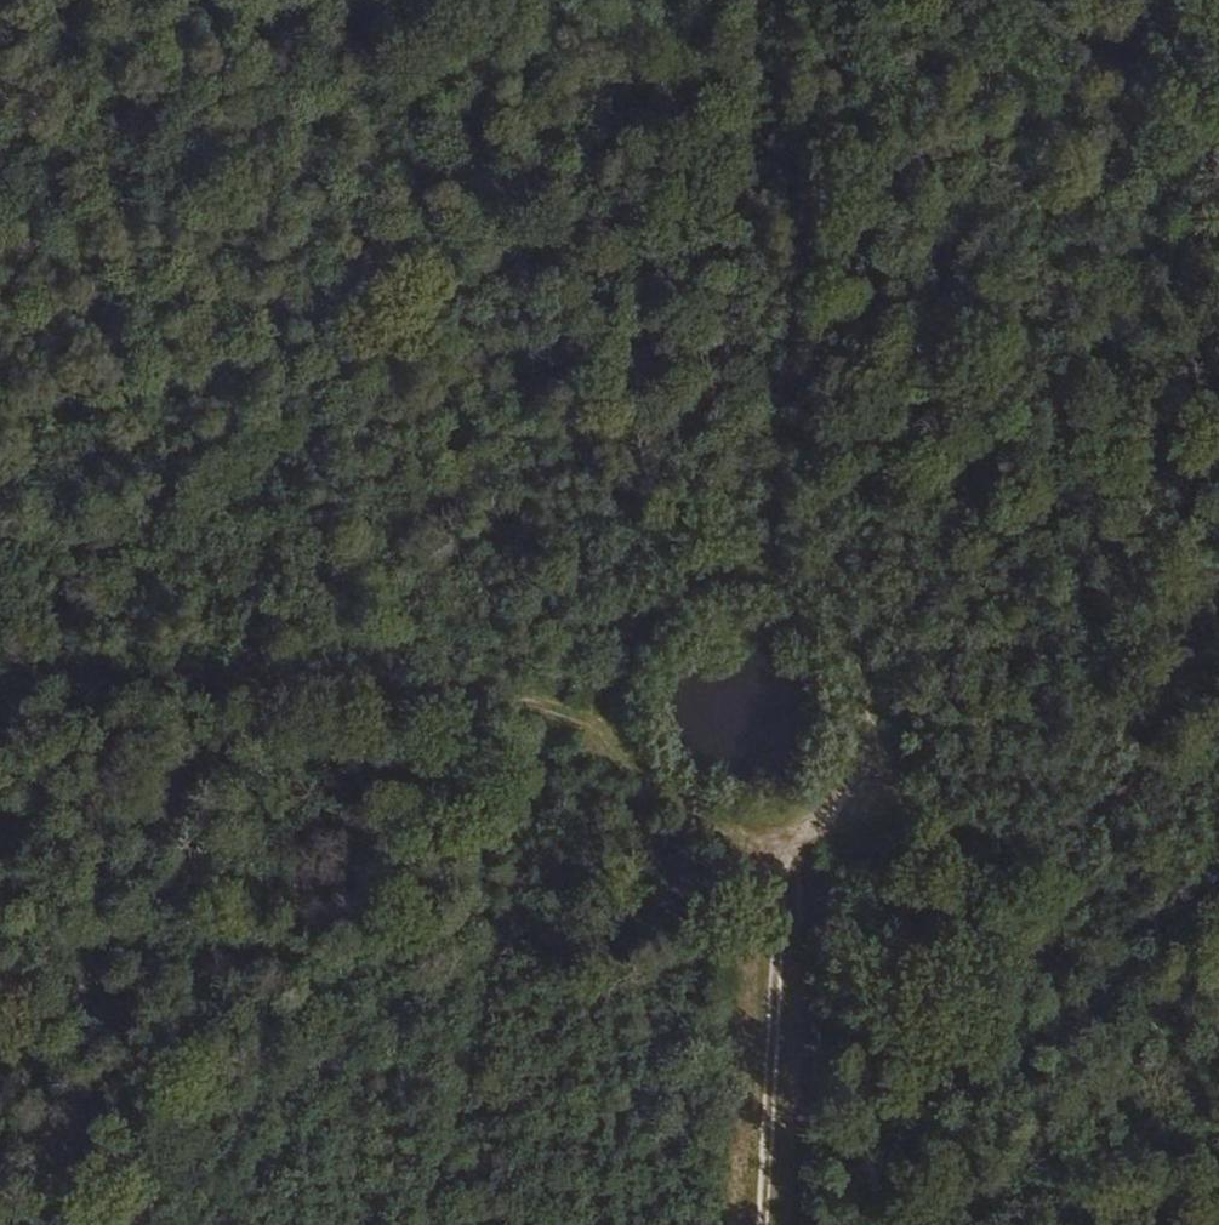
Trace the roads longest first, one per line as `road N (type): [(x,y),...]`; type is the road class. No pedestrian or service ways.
road 1 (track): [(1218,1090),(998,932),(929,848),(863,793)]
road 2 (track): [(768,1224),(783,864)]
road 3 (track): [(783,864),(668,806),(601,738),(556,712)]
road 4 (track): [(783,864),(863,793),(870,671)]

